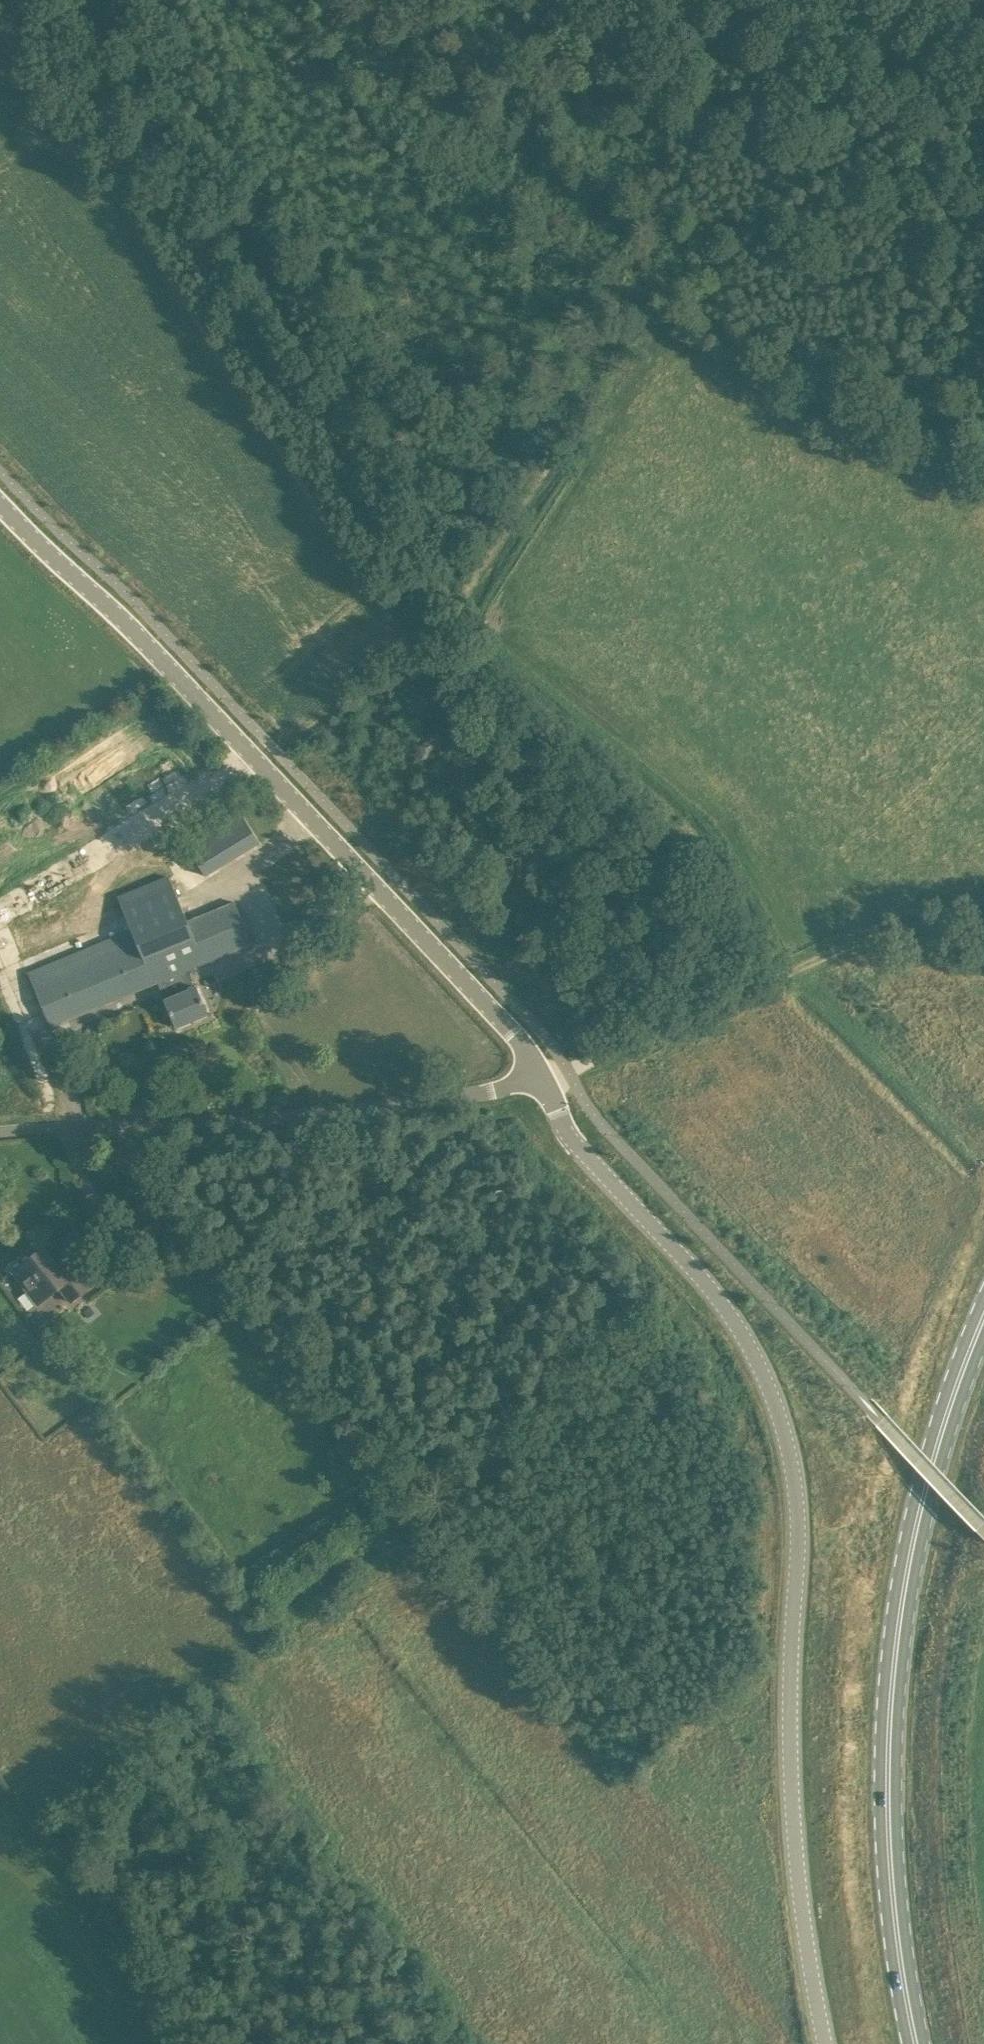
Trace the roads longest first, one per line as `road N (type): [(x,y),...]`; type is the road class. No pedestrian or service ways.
road 1 (unclassified): [(543,1075),(572,1139),(725,1306),(749,1343),(785,1437),(798,1520),(793,1803),(825,2043)]
road 2 (unclassified): [(543,1075),(520,1039),(302,803),(0,502)]
road 3 (primary): [(916,2043),(890,1864),(894,1660),(932,1463),(983,1316)]
road 4 (unclassified): [(0,1133),(299,1113),(543,1075)]
road 5 (track): [(983,924),(880,933),(568,1070)]

